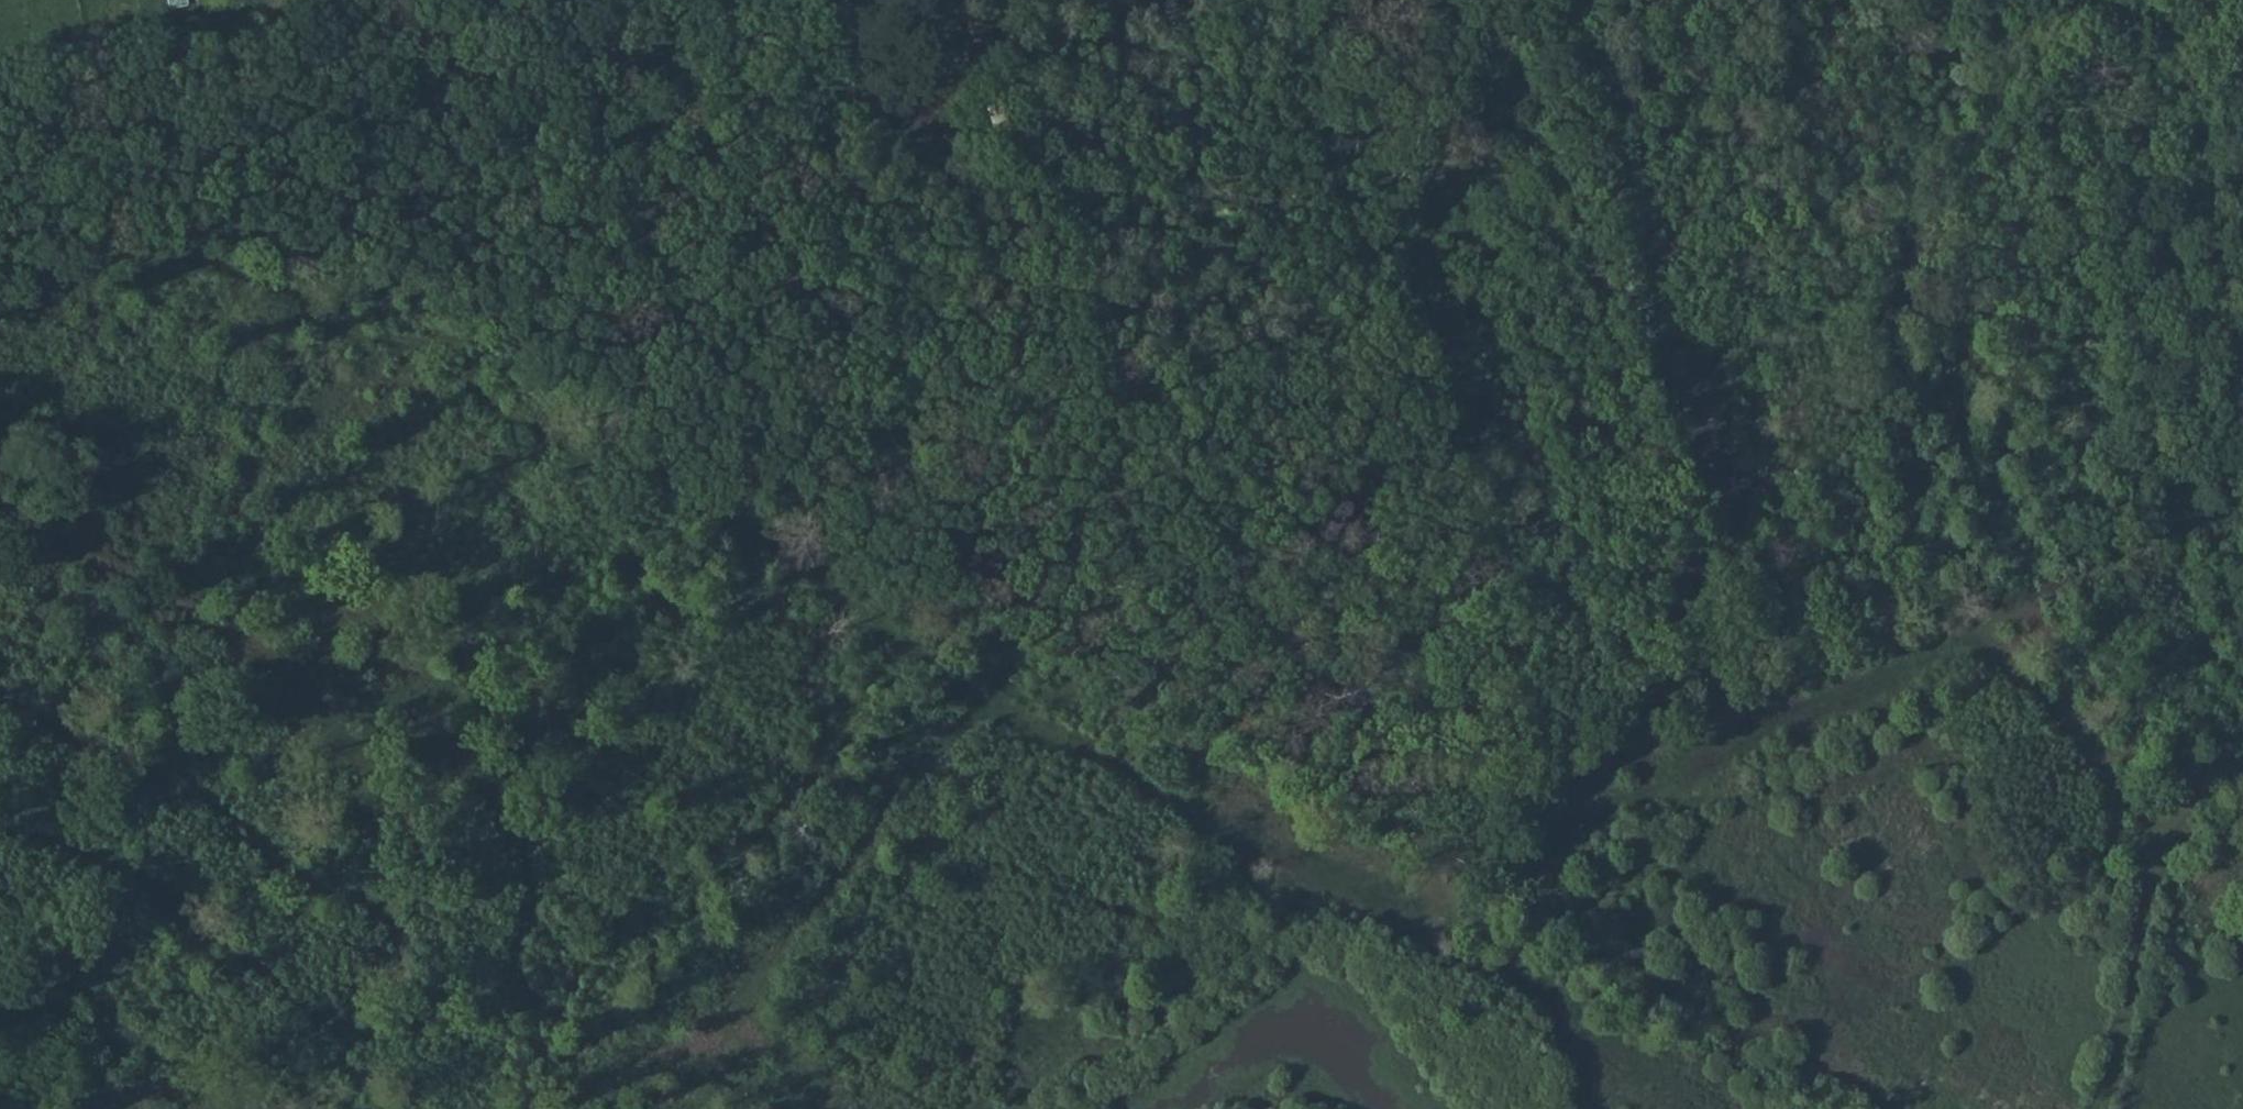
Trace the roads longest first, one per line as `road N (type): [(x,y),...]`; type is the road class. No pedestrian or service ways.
road 1 (track): [(2096,1108),(2210,654),(2242,484)]
road 2 (track): [(0,189),(387,48),(547,0)]

